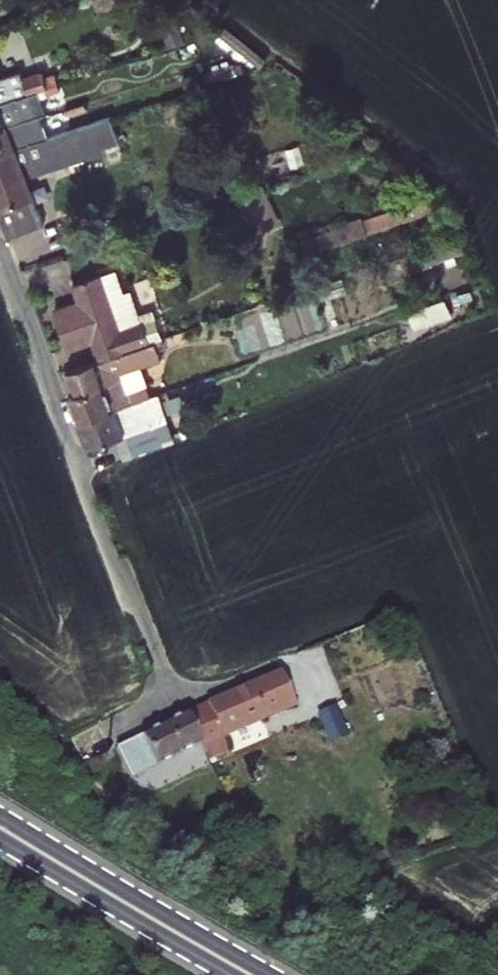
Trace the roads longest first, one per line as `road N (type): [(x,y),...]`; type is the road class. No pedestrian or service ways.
road 1 (residential): [(0,265),(163,693)]
road 2 (secondary): [(262,974),(0,823)]

